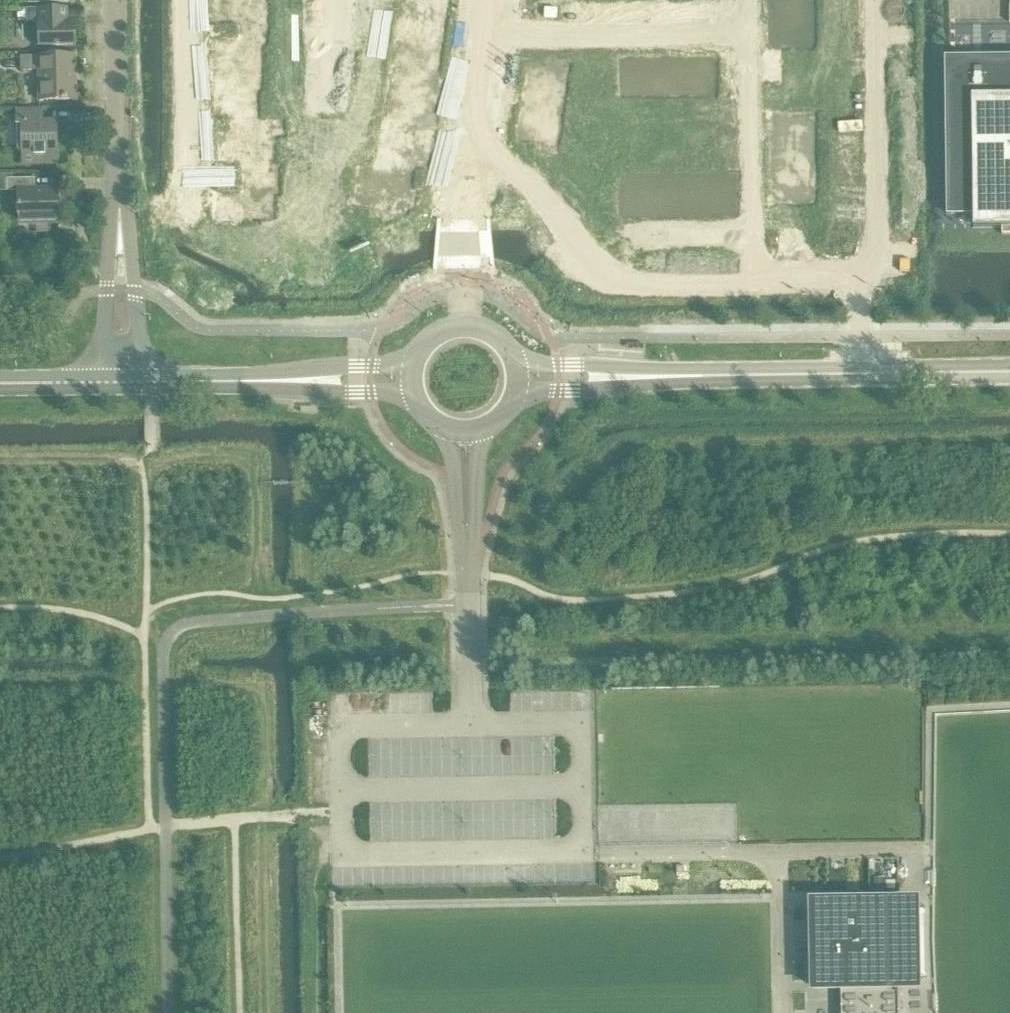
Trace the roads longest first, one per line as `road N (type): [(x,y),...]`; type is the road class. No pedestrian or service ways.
road 1 (secondary): [(627,377),(1009,371)]
road 2 (residential): [(121,233),(189,206),(190,0)]
road 3 (residential): [(748,38),(484,37)]
road 4 (residential): [(116,0),(121,233)]
road 5 (unclassified): [(467,530),(471,722)]
road 6 (residential): [(484,37),(462,220)]
road 7 (secondary): [(121,385),(292,382)]
road 8 (residential): [(121,233),(121,385)]
road 9 (secondary): [(414,364),(343,367),(292,382)]
road 10 (secondary): [(292,382),(344,393),(413,391)]
road 11 (secondary): [(0,386),(121,385)]

